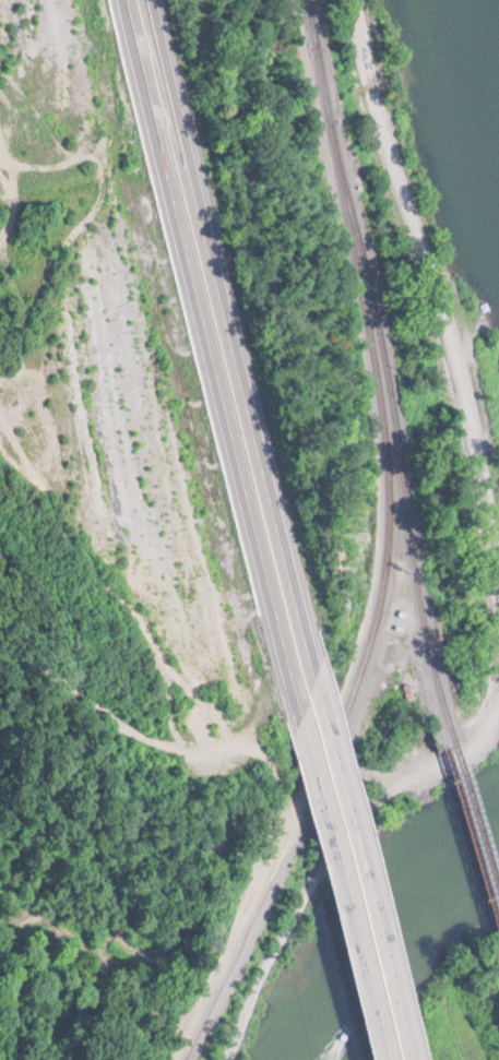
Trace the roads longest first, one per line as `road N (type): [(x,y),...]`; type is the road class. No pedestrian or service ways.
road 1 (residential): [(353,0),(378,145),(439,305),(465,407),(478,647),(465,741),(403,789)]
road 2 (motorway): [(125,0),(301,707)]
road 3 (motorway): [(323,672),(282,537),(152,0)]
road 4 (motorway): [(420,1059),(323,672)]
road 5 (motorway): [(301,707),(391,1059)]
road 6 (residential): [(403,789),(351,819),(316,866),(260,948),(207,1059)]
road 7 (track): [(237,1003),(185,1014),(153,999),(136,974),(127,921),(97,892),(64,883),(25,888),(0,906)]

